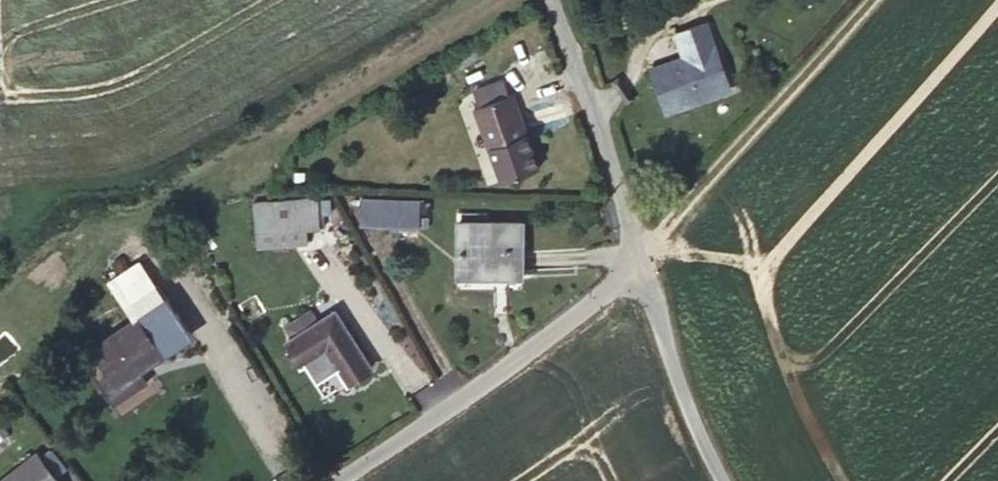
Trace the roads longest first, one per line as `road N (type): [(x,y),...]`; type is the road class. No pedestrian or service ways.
road 1 (unclassified): [(640,258),(332,480)]
road 2 (unclassified): [(640,258),(559,0)]
road 3 (unclassified): [(716,480),(640,258)]

